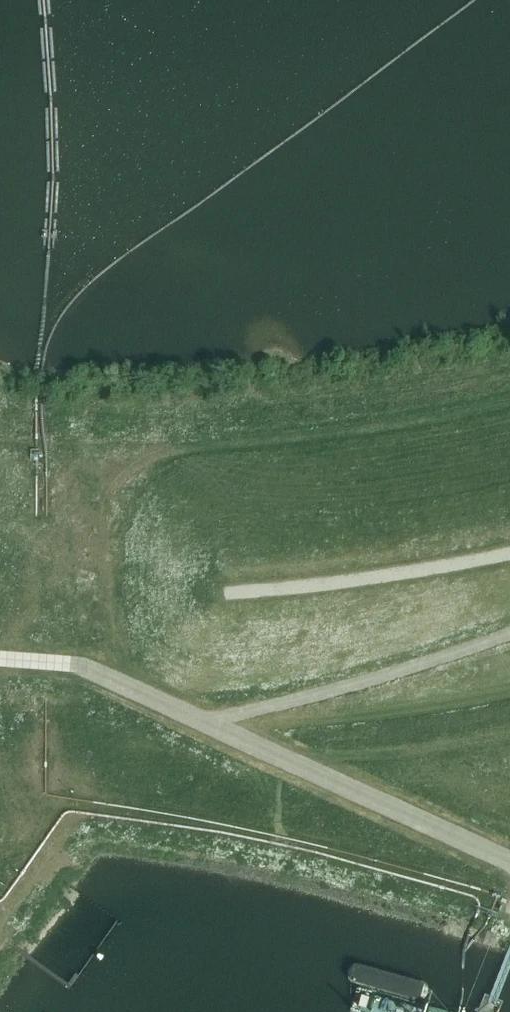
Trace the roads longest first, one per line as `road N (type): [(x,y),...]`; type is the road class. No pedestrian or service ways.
road 1 (unclassified): [(0,661),(78,667),(509,864)]
road 2 (track): [(509,637),(210,727)]
road 3 (track): [(234,597),(509,559)]

